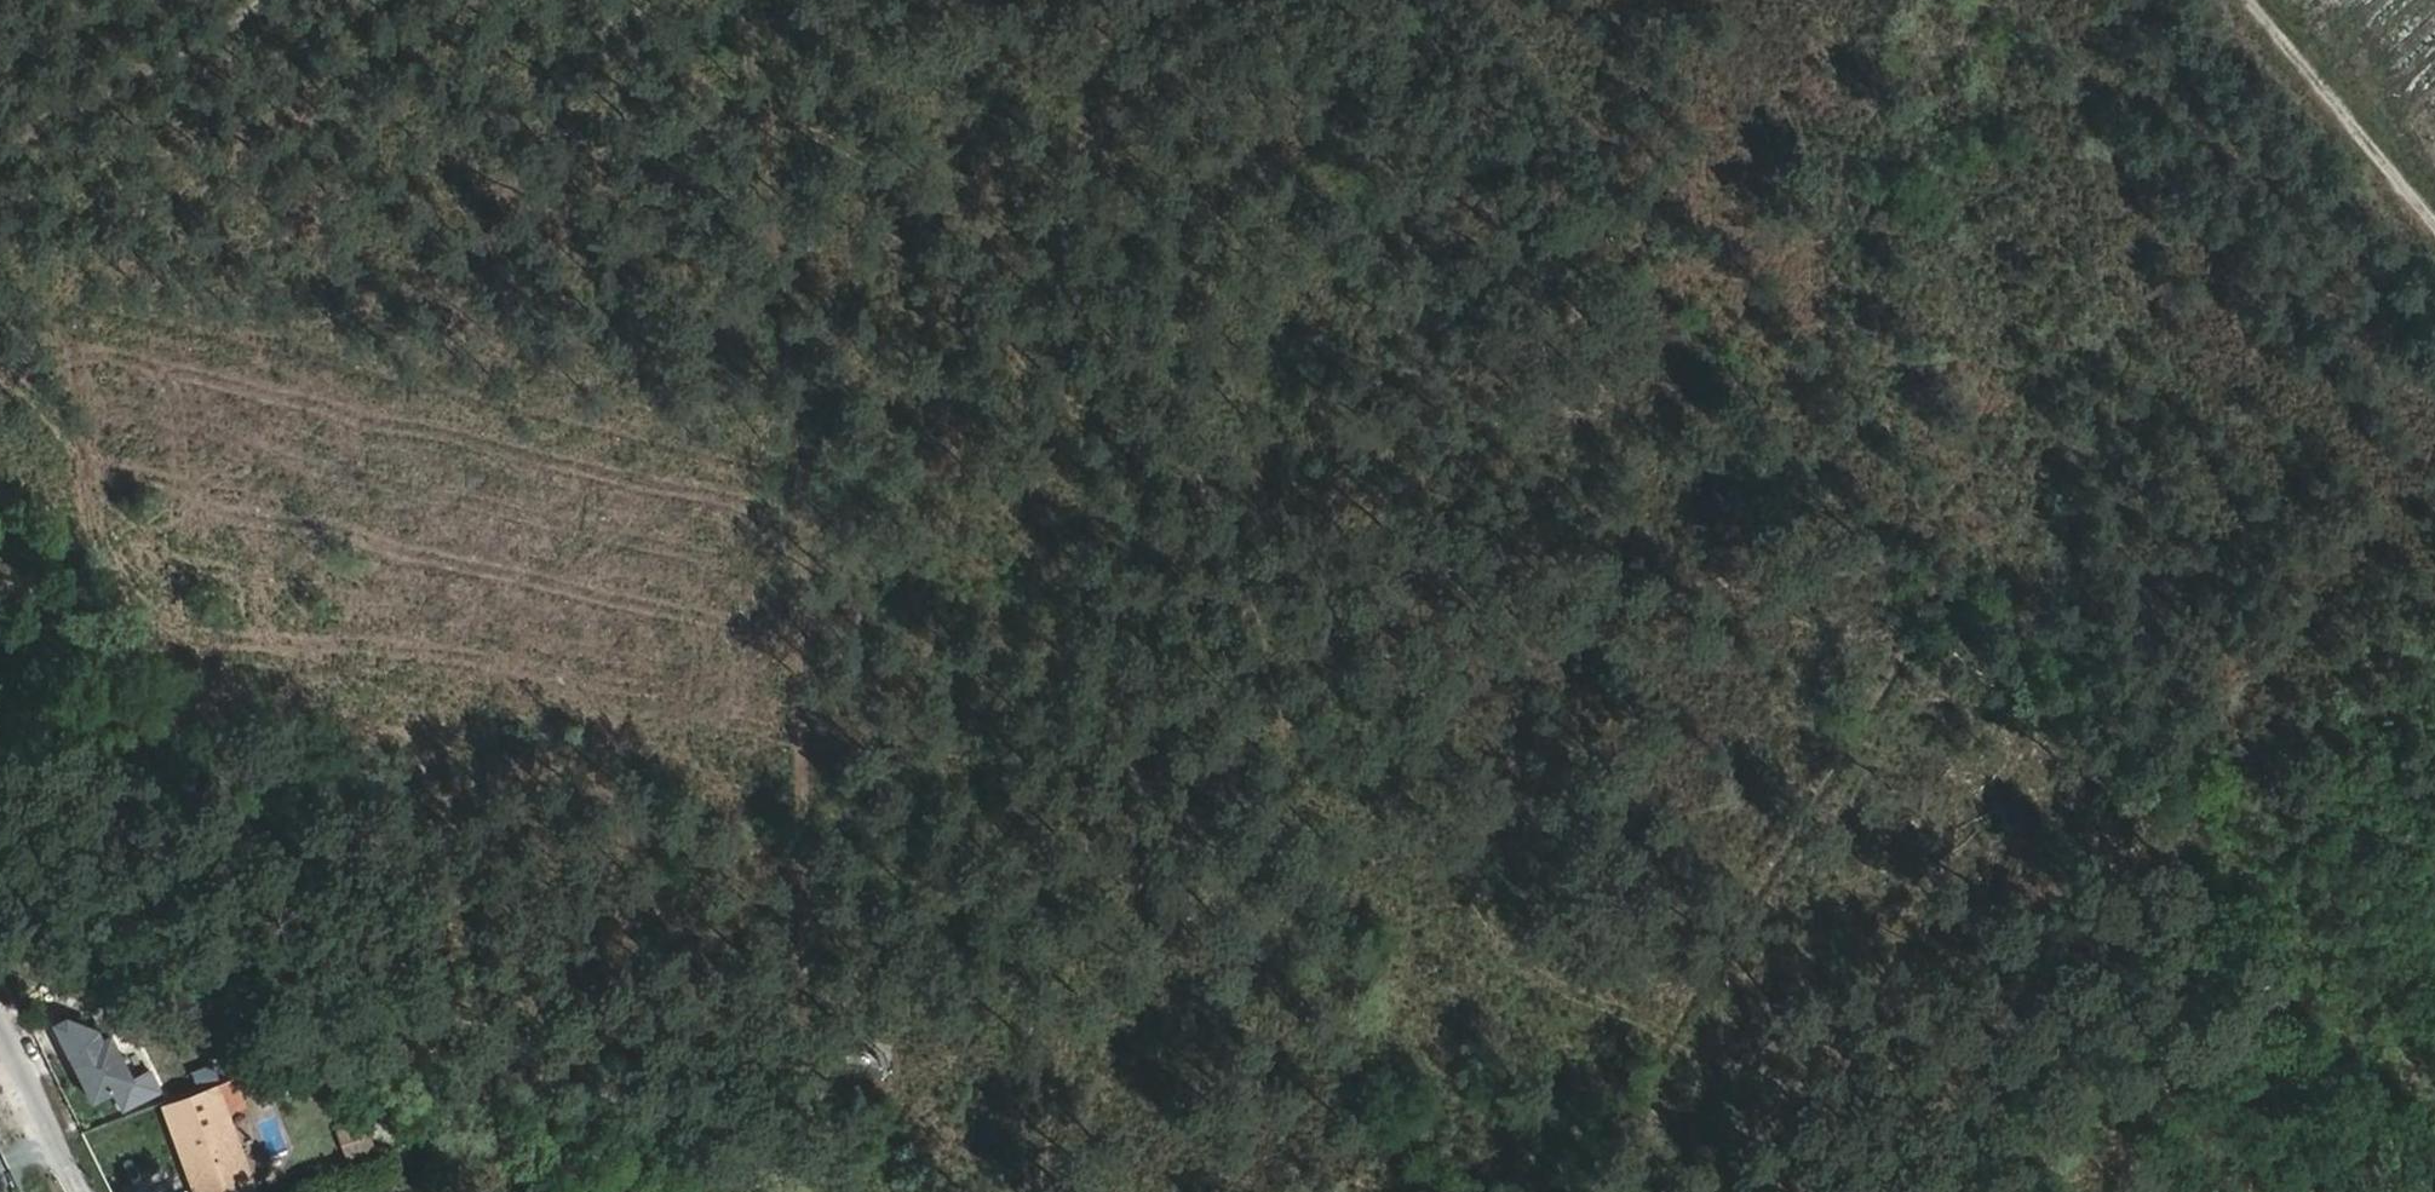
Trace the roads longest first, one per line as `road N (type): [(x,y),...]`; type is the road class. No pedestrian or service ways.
road 1 (track): [(792,1191),(805,1021),(799,625),(776,235),(741,0)]
road 2 (track): [(0,120),(261,0)]
road 3 (track): [(2434,216),(2259,0)]
road 4 (tertiary): [(83,1191),(0,1023)]

